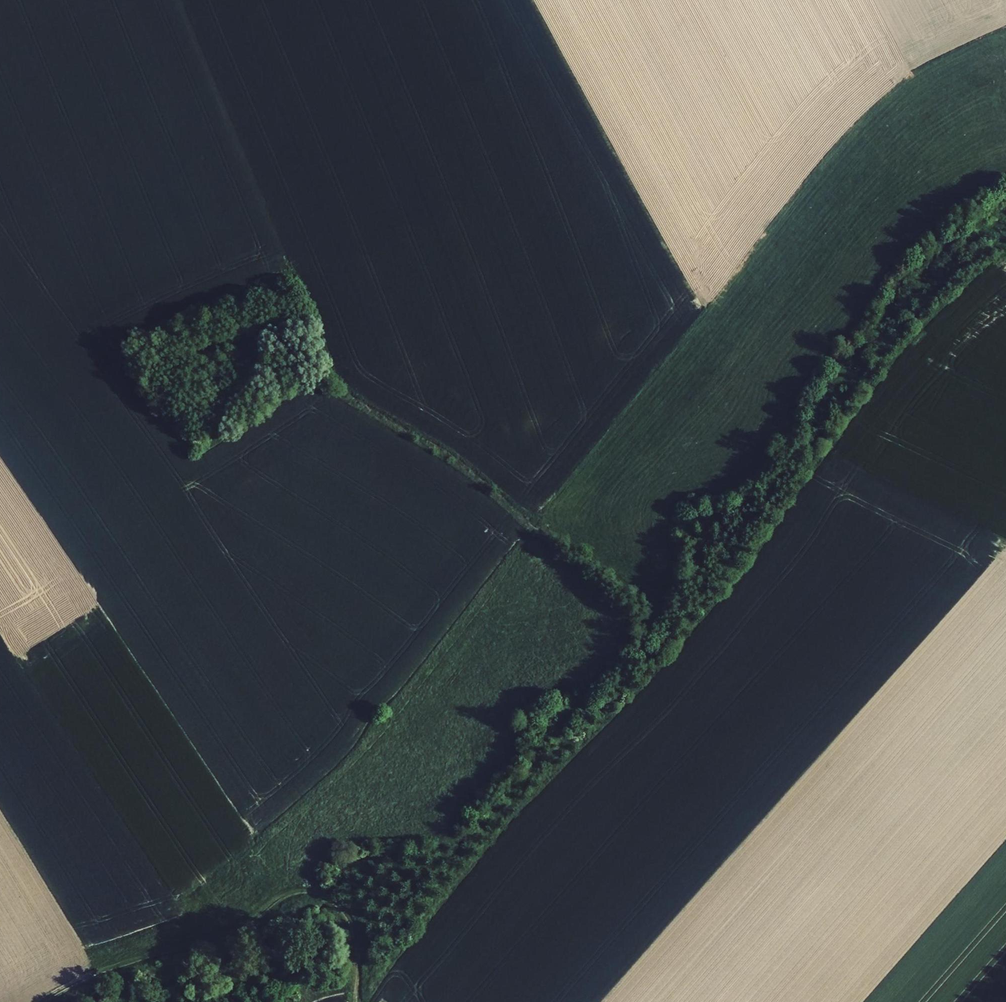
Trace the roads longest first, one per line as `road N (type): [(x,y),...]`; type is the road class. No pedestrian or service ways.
road 1 (track): [(48,1001),(158,951),(251,925),(304,893),(345,913),(356,1001)]

